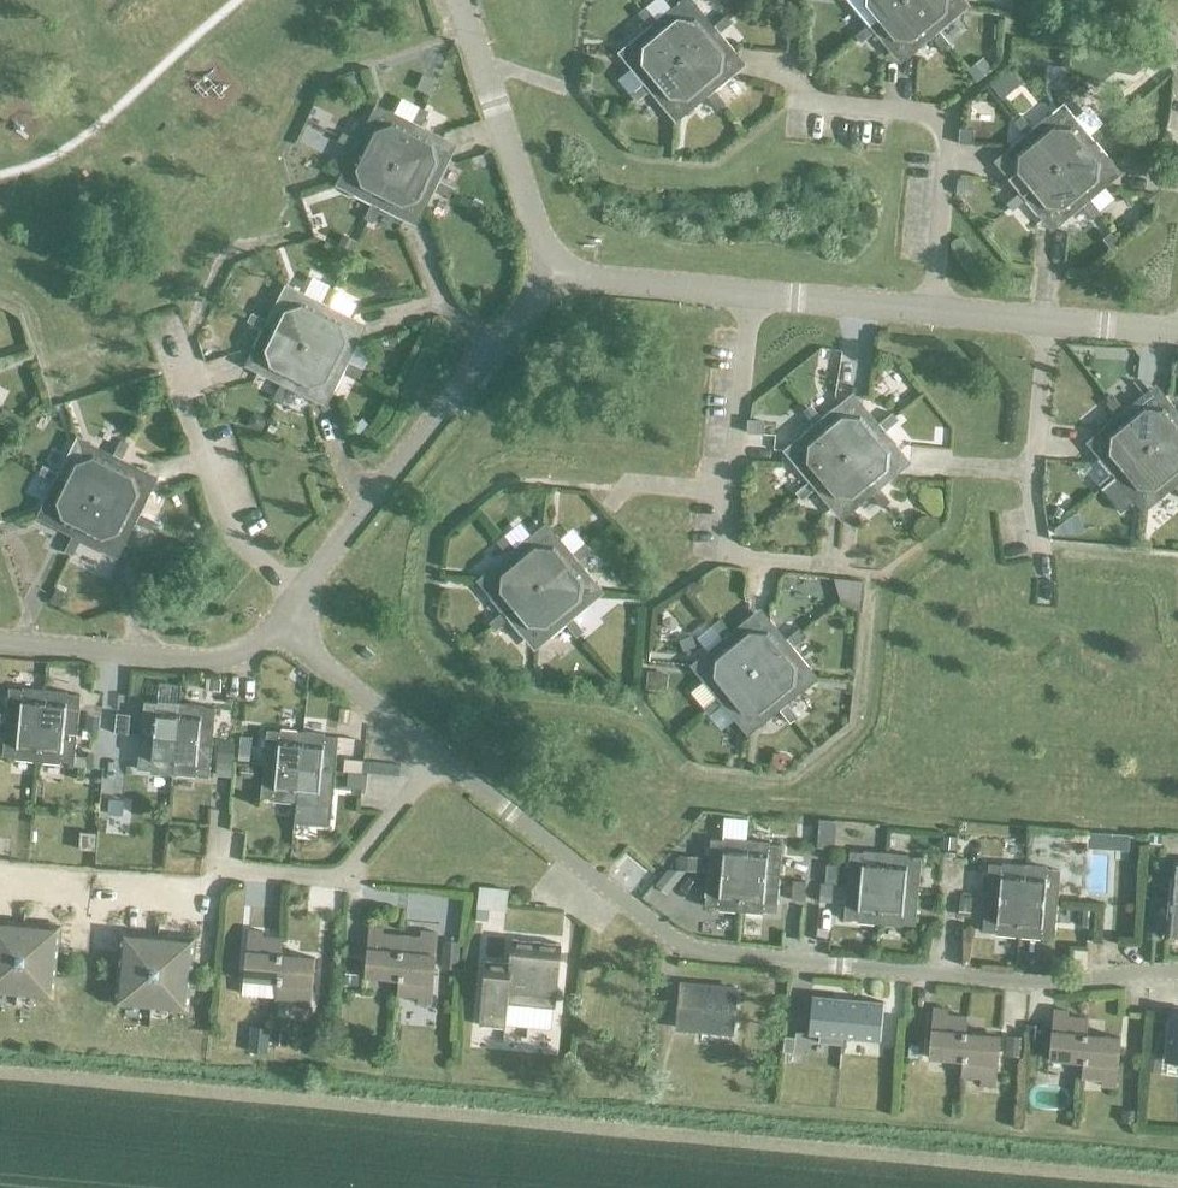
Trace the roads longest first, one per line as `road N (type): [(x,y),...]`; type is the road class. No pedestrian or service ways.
road 1 (residential): [(1177,975),(1037,988),(693,953),(435,757),(280,622),(553,270)]
road 2 (residential): [(1177,341),(553,270)]
road 3 (residential): [(553,270),(461,0)]

